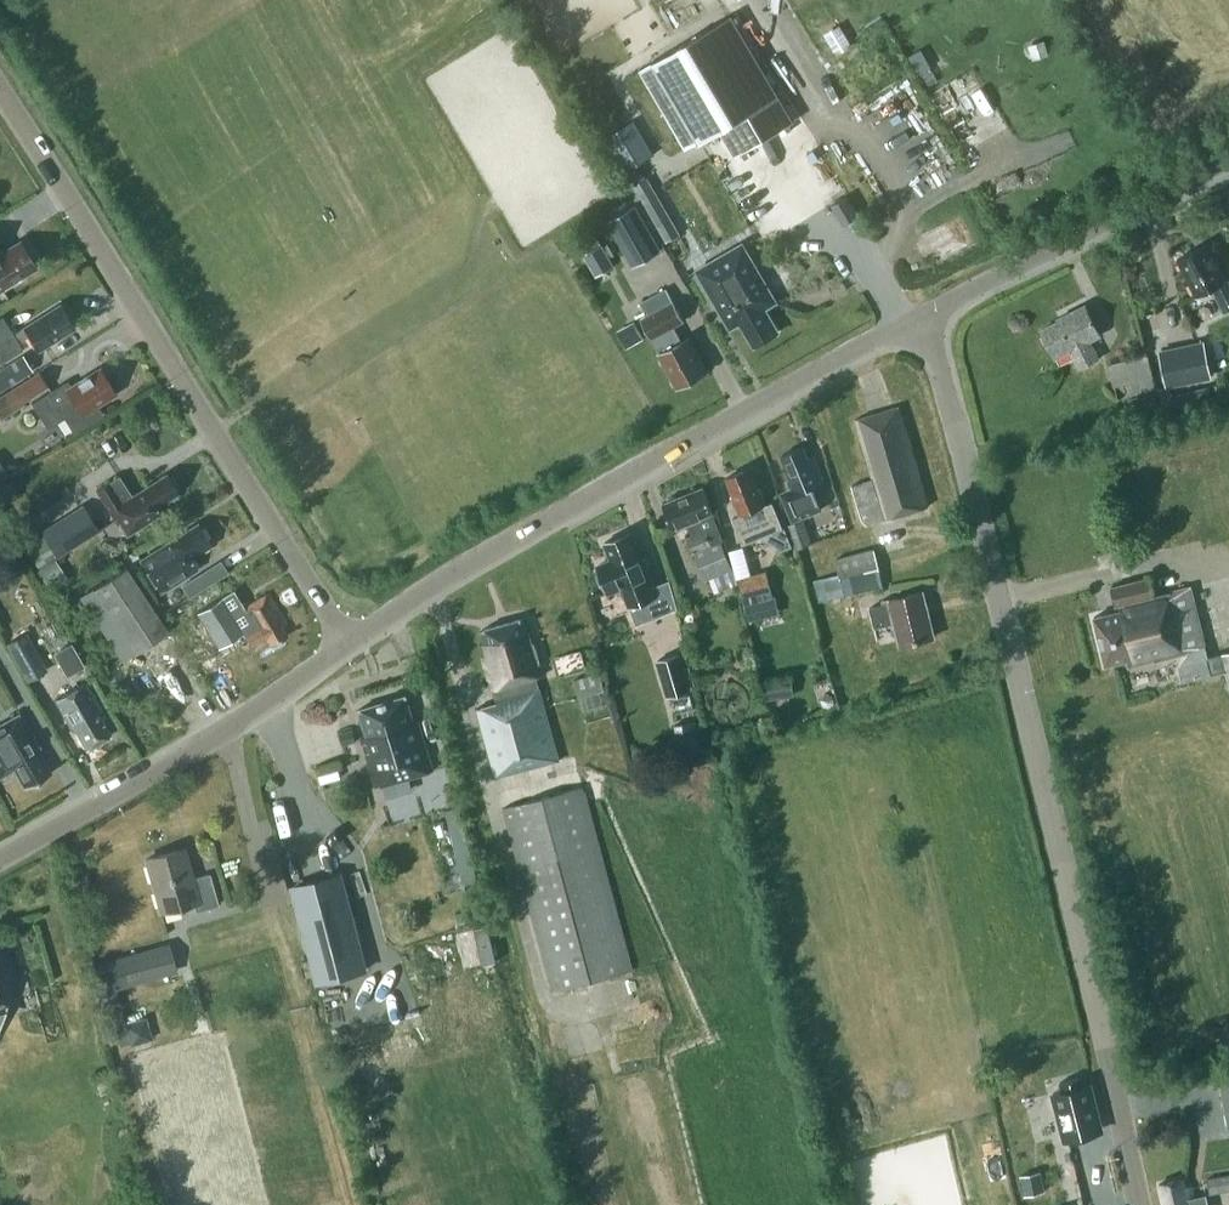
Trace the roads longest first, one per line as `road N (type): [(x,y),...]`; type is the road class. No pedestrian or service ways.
road 1 (tertiary): [(1142,1204),(928,311)]
road 2 (unclassified): [(350,643),(458,568),(928,311)]
road 3 (unclassified): [(350,643),(0,87)]
road 4 (unclassified): [(0,856),(193,751),(350,643)]
road 5 (tertiary): [(928,311),(1228,160)]

